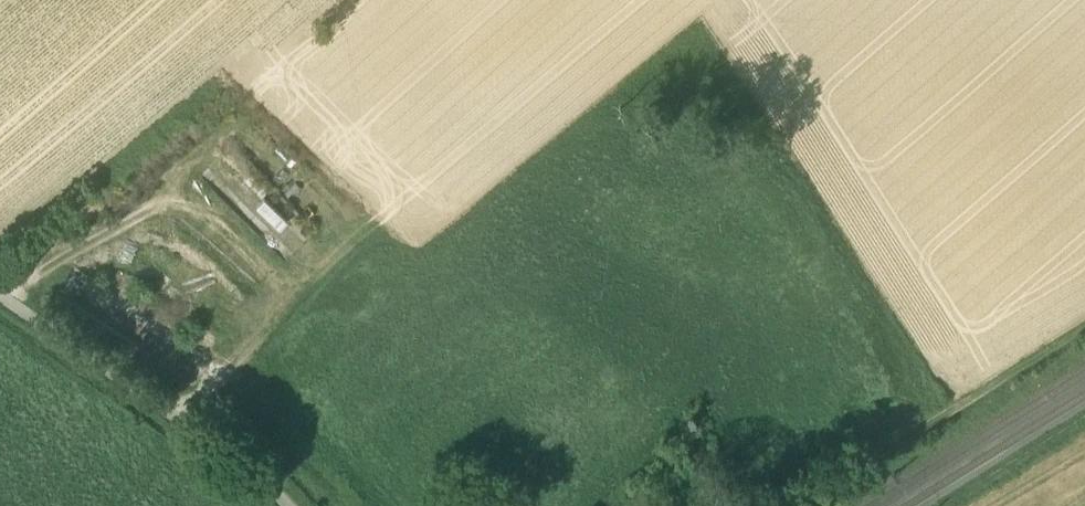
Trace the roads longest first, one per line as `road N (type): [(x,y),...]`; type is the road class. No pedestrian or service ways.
road 1 (track): [(287,505),(0,297)]
road 2 (track): [(803,505),(1084,327)]

